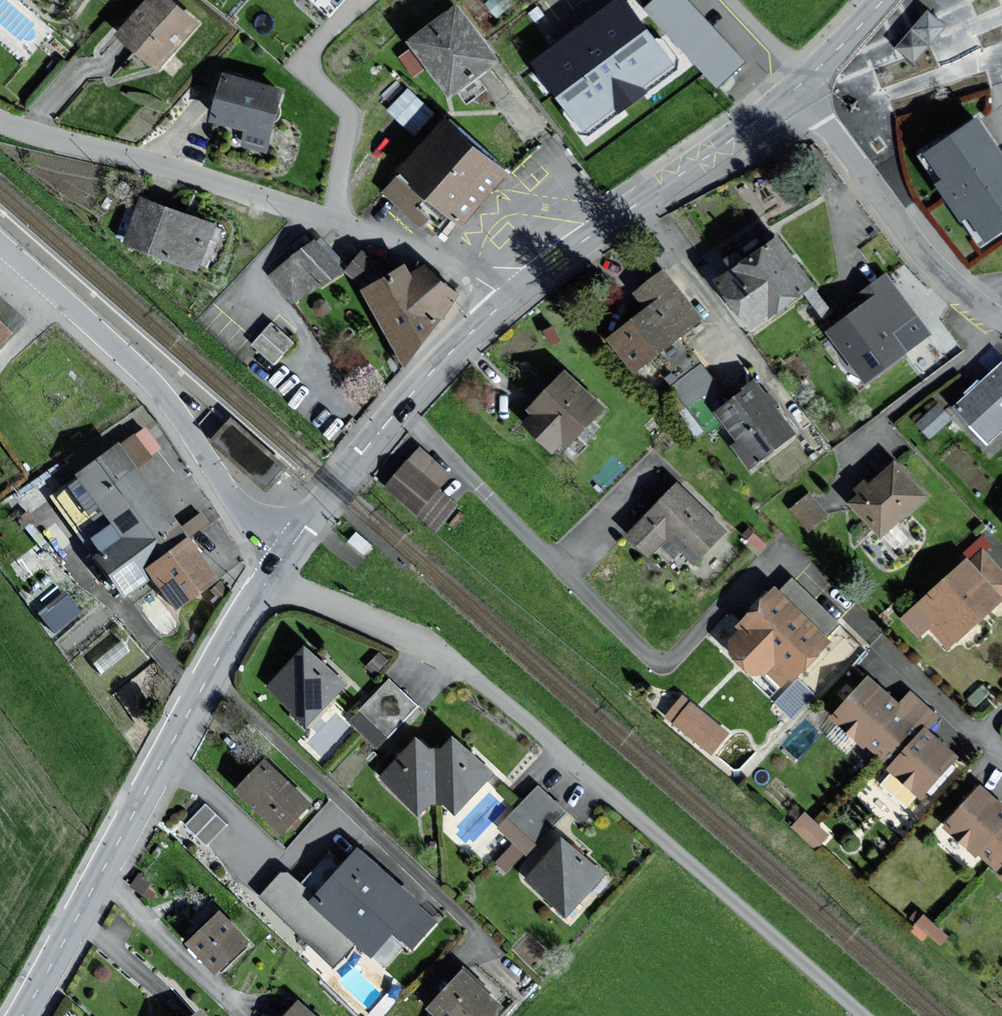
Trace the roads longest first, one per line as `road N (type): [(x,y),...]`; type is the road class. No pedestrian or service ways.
road 1 (unclassified): [(861,1015),(462,670),(392,628),(268,583)]
road 2 (residential): [(505,301),(445,261),(167,166),(0,124)]
road 3 (tertiary): [(23,1015),(268,583)]
road 4 (tertiary): [(0,246),(158,389),(231,495),(285,556)]
road 5 (tertiary): [(505,301),(805,83)]
road 6 (tertiary): [(285,556),(396,412),(505,301)]
road 7 (residential): [(805,83),(915,245),(1001,321)]
road 8 (residential): [(982,736),(883,648)]

